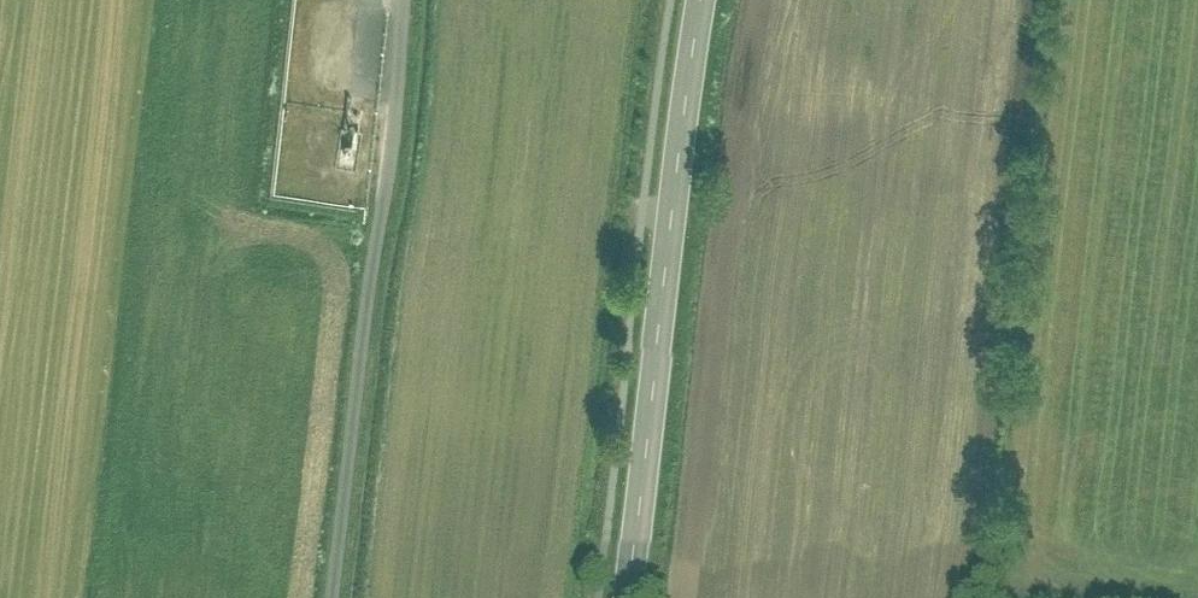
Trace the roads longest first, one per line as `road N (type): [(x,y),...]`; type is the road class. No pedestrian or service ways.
road 1 (secondary): [(702,0),(628,597)]
road 2 (track): [(396,0),(327,597)]

